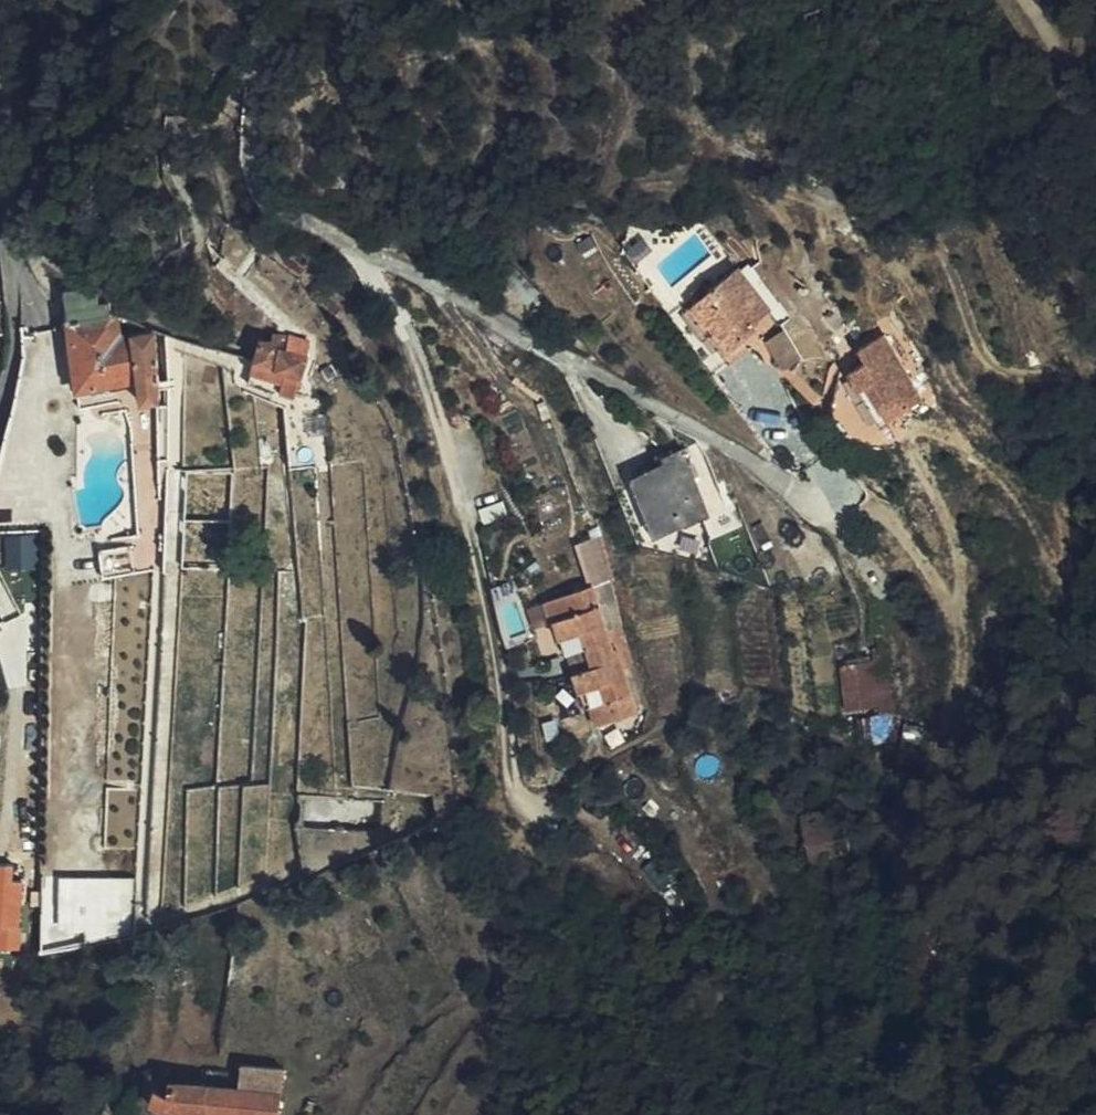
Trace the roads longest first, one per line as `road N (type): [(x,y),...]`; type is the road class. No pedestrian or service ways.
road 1 (residential): [(13,267),(0,133)]

